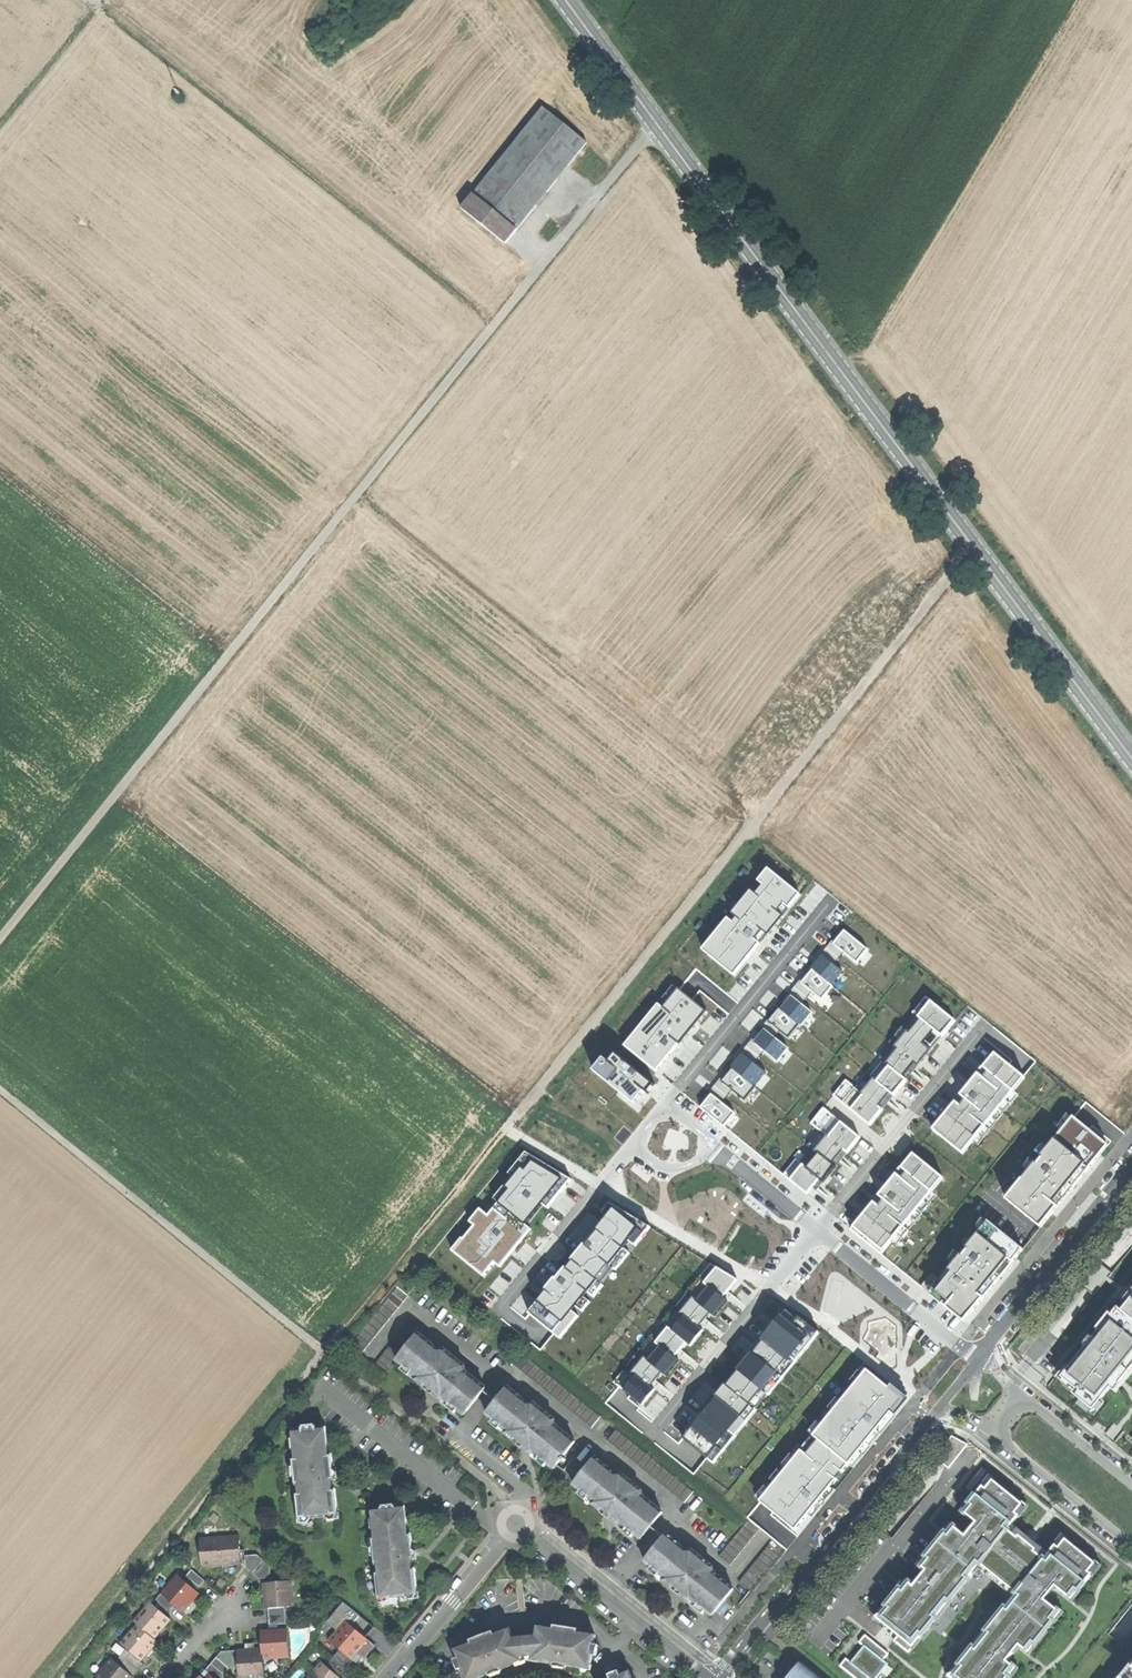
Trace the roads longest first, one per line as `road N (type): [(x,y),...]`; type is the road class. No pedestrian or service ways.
road 1 (track): [(0,938),(657,123)]
road 2 (track): [(324,1351),(974,546)]
road 3 (secondary): [(1131,756),(567,0)]
road 4 (residential): [(504,1304),(667,1102),(977,1362)]
road 5 (track): [(353,498),(752,820)]
road 6 (track): [(95,11),(495,318)]
road 7 (residential): [(388,1677),(517,1523),(712,1677)]
road 8 (track): [(324,1351),(63,1677)]
road 9 (residential): [(720,1677),(977,1362)]
road 10 (residential): [(977,1362),(1131,1172)]
road 11 (residential): [(1021,1397),(993,1431),(1131,1544)]
road 12 (track): [(95,11),(0,121)]
road 13 (residential): [(1131,1485),(1021,1397)]

